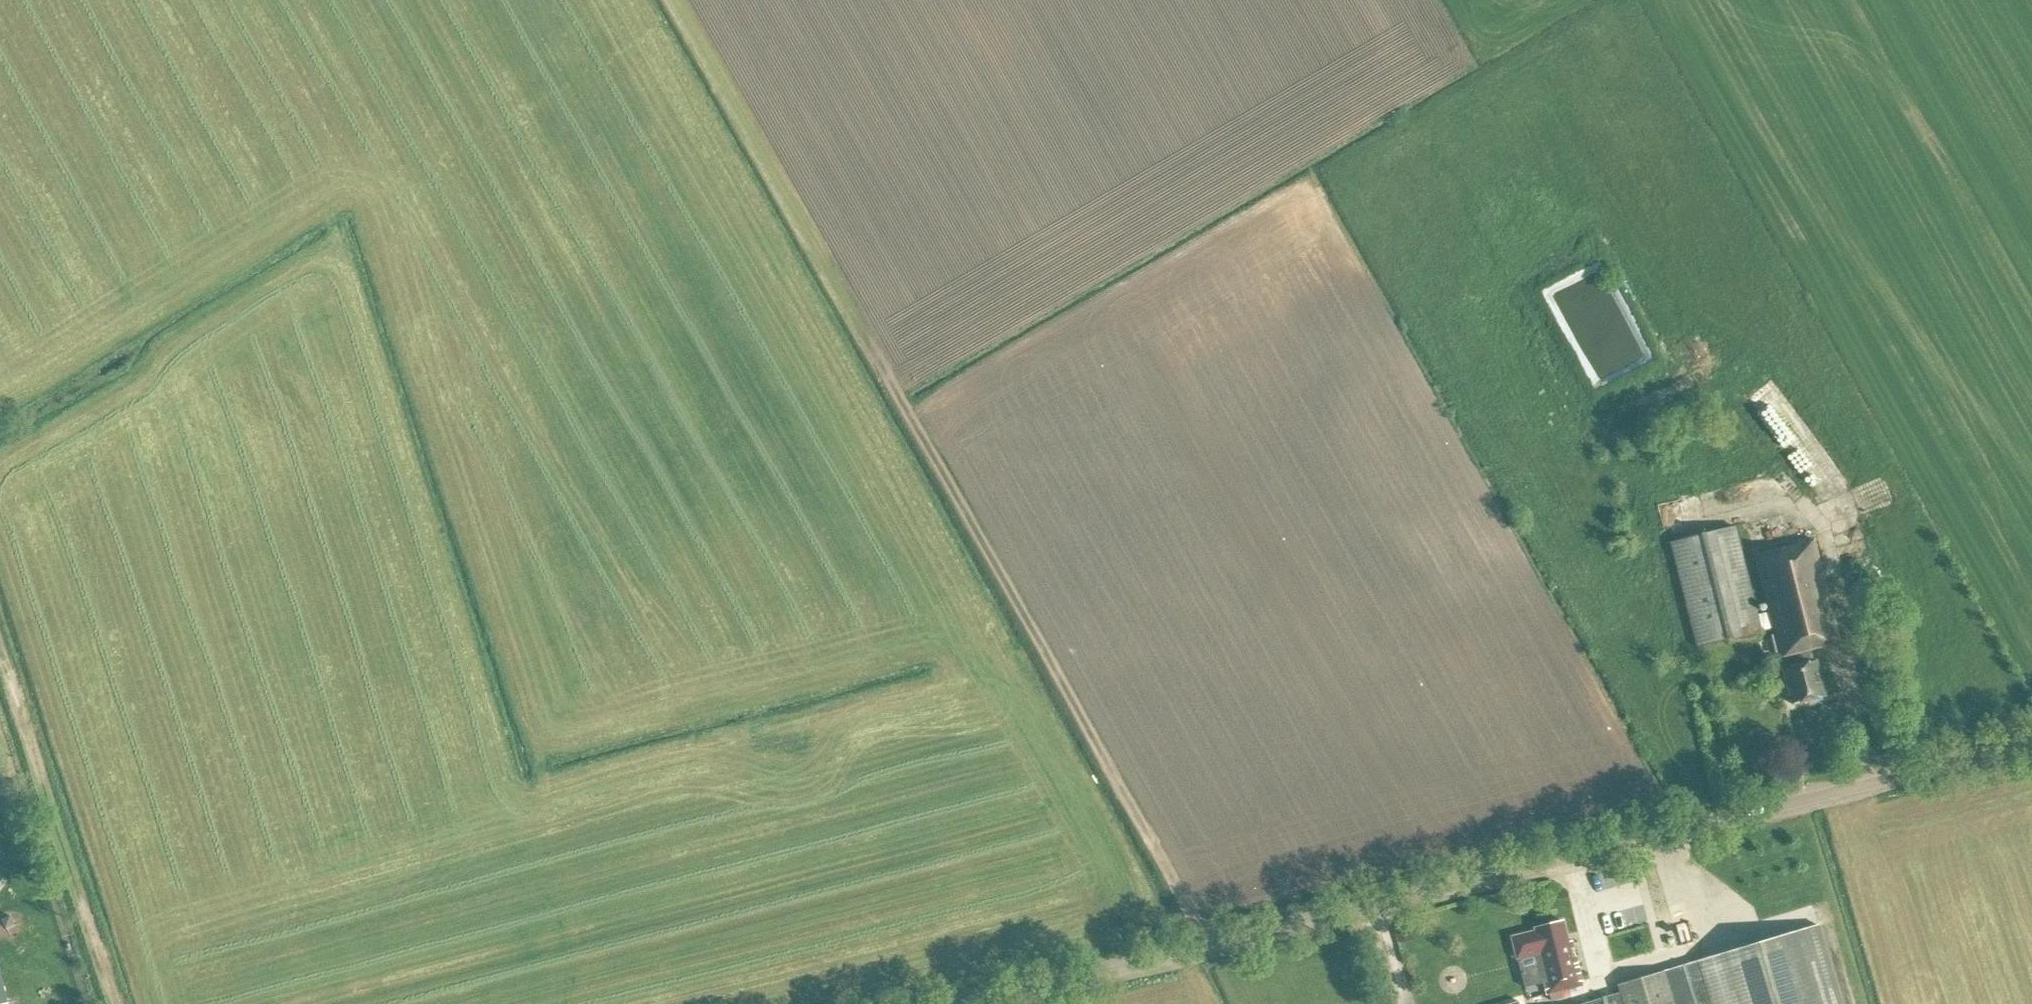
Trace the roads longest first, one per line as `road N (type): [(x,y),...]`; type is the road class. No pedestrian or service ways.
road 1 (unclassified): [(984,1003),(2031,744)]

